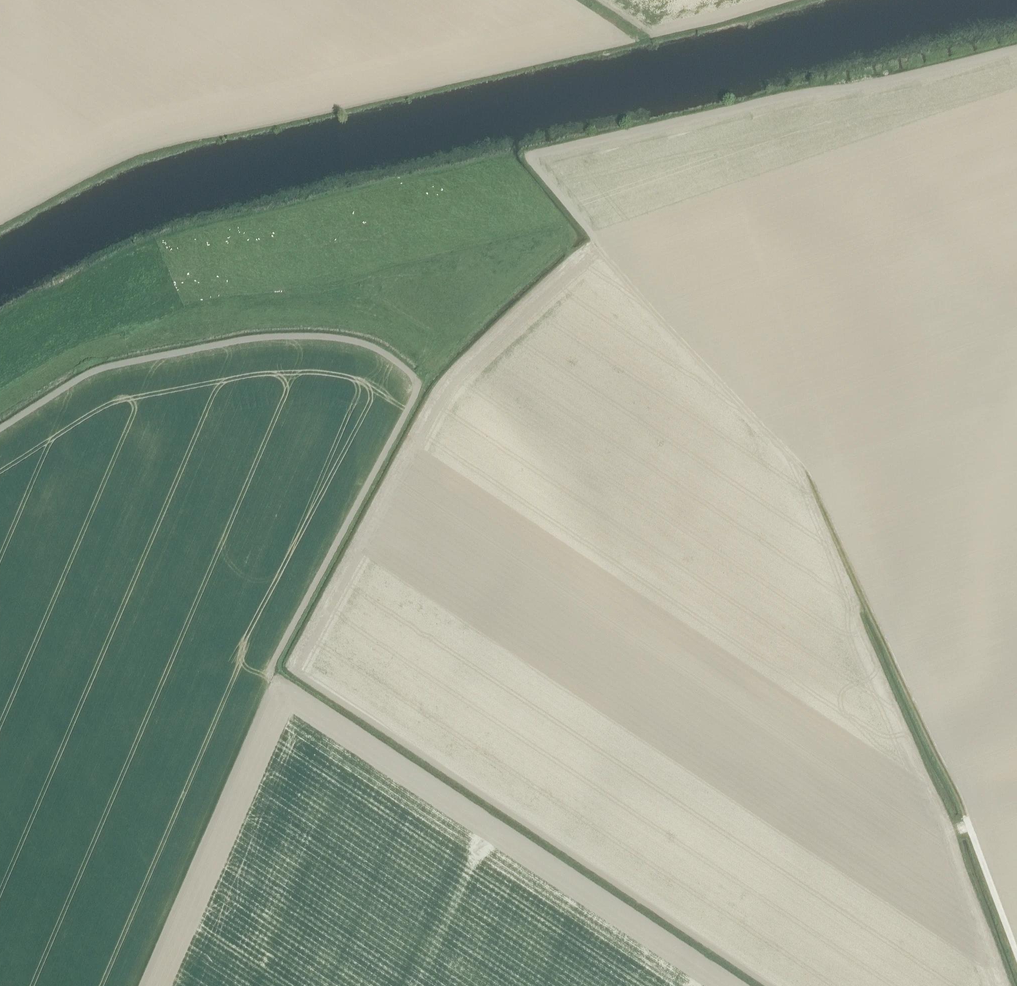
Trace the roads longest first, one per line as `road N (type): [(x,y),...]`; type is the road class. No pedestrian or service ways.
road 1 (track): [(1016,952),(967,821)]

